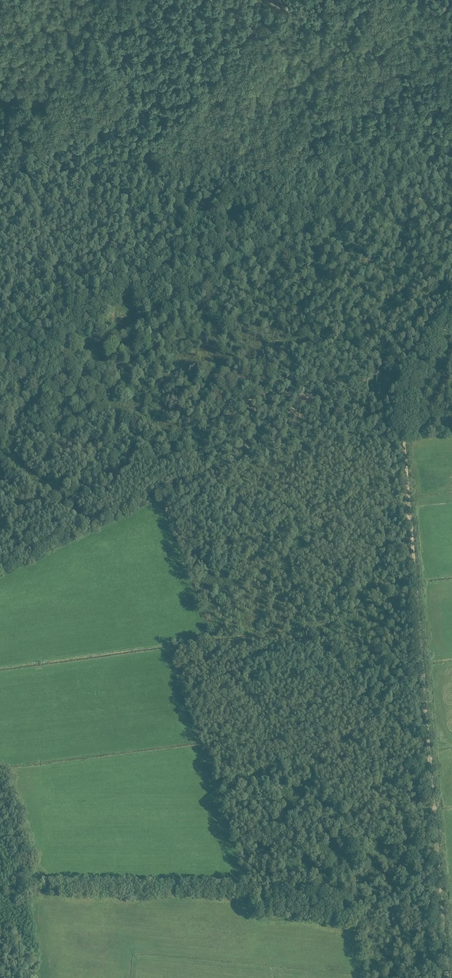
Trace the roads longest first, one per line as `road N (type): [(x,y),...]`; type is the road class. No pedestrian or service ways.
road 1 (track): [(448,977),(403,431),(415,372),(451,318)]
road 2 (tertiary): [(0,370),(130,328),(451,154)]
road 3 (track): [(272,0),(426,79),(451,140)]

